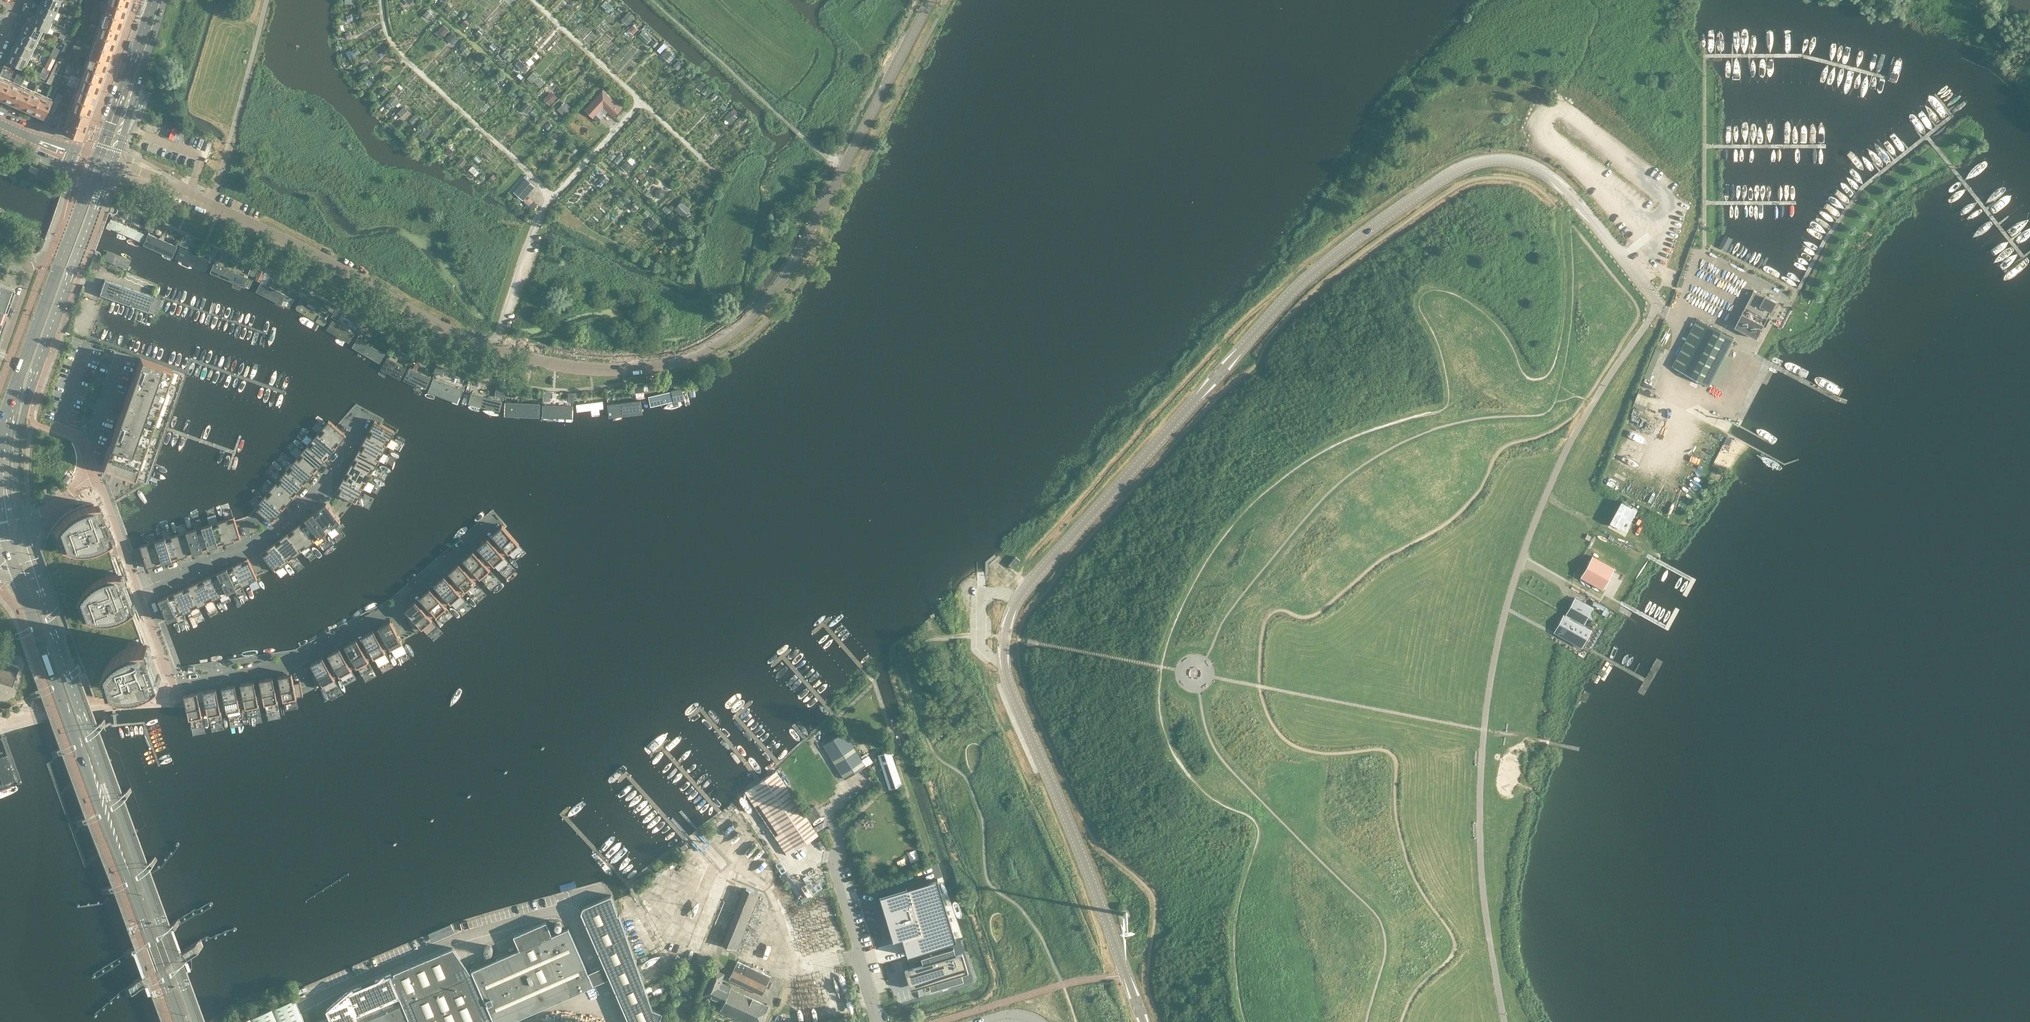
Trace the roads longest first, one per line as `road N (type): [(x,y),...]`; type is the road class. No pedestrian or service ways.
road 1 (unclassified): [(1143,1021),(1005,672),(1006,629),(1023,591),(1296,288),(1463,167),(1508,160),(1543,172),(1658,303)]
road 2 (tertiary): [(929,0),(778,287),(719,341),(668,364),(588,368),(494,349),(438,327),(310,252),(109,168)]
road 3 (primary): [(195,1021),(23,535)]
road 4 (primary): [(10,561),(180,1021)]
road 5 (primary): [(23,535),(16,460),(30,384),(109,168)]
road 6 (residential): [(169,676),(297,657),(392,604),(493,518)]
road 7 (residential): [(369,415),(319,485),(261,539),(138,591)]
road 8 (primary): [(96,165),(0,438)]
road 9 (unclassified): [(879,1021),(835,872),(836,835)]
road 10 (primary): [(109,168),(161,0)]
road 11 (primary): [(155,0),(96,165)]
road 12 (residential): [(0,359),(29,275),(24,261),(0,251)]
road 13 (residential): [(138,591),(95,473)]

